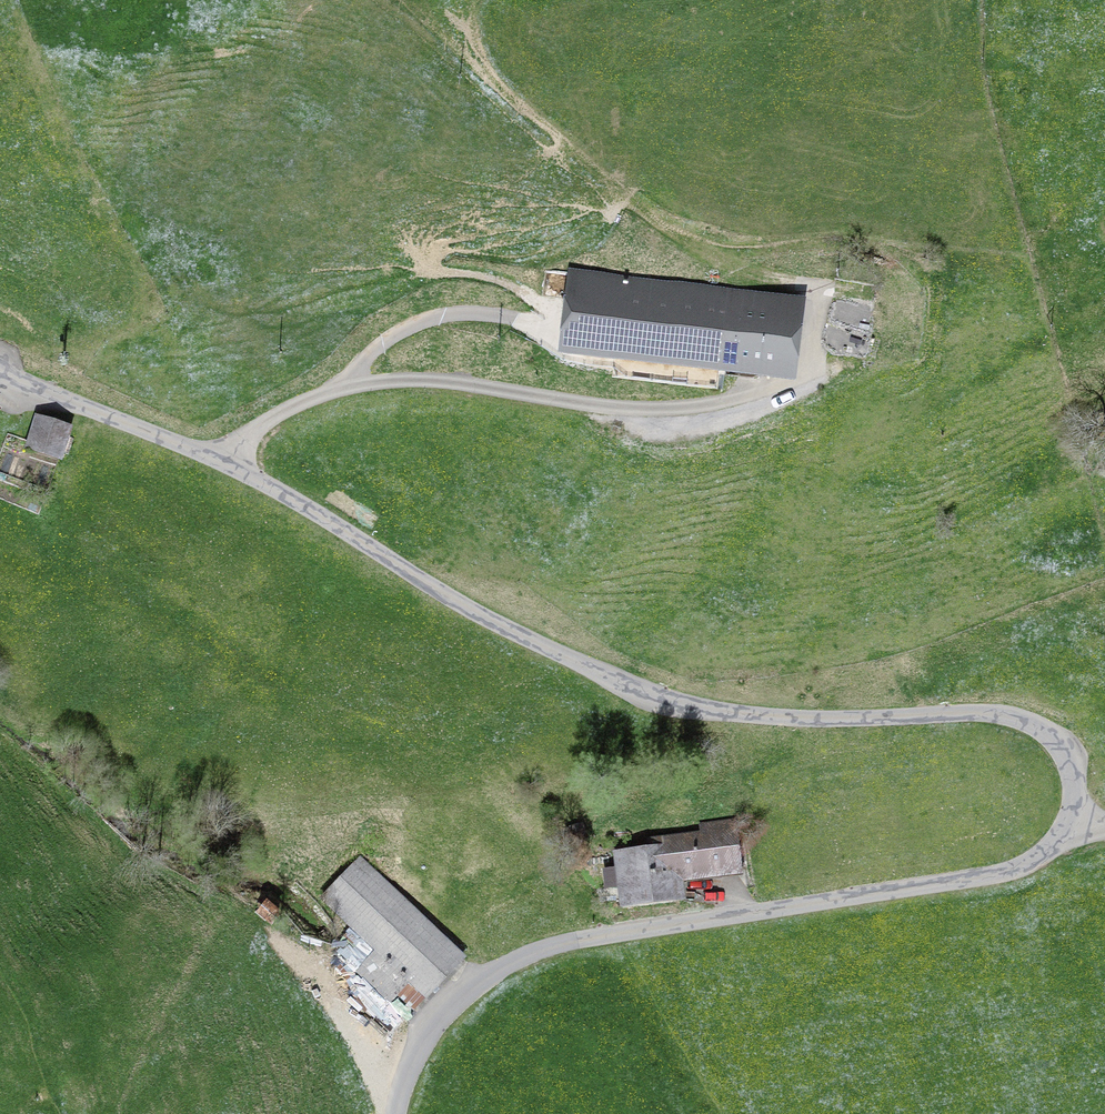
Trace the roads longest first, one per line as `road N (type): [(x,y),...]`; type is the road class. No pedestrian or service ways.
road 1 (track): [(1069,830),(1073,773),(1057,738),(1035,725),(970,712),(757,716),(658,697),(508,630),(221,463),(0,371)]
road 2 (track): [(689,245),(728,267),(804,286),(812,301),(811,351),(798,375),(728,400),(654,409),(453,382),(375,381),(289,408),(221,463)]
road 3 (track): [(611,935),(981,877),(1031,861),(1069,830)]
road 4 (track): [(689,245),(838,238),(980,260),(1104,249)]
road 5 (track): [(689,245),(406,0)]
road 6 (track): [(394,1113),(416,1052),(471,985),(543,951),(611,935)]
road 7 (track): [(349,386),(375,348),(415,324),(466,313),(529,317)]

